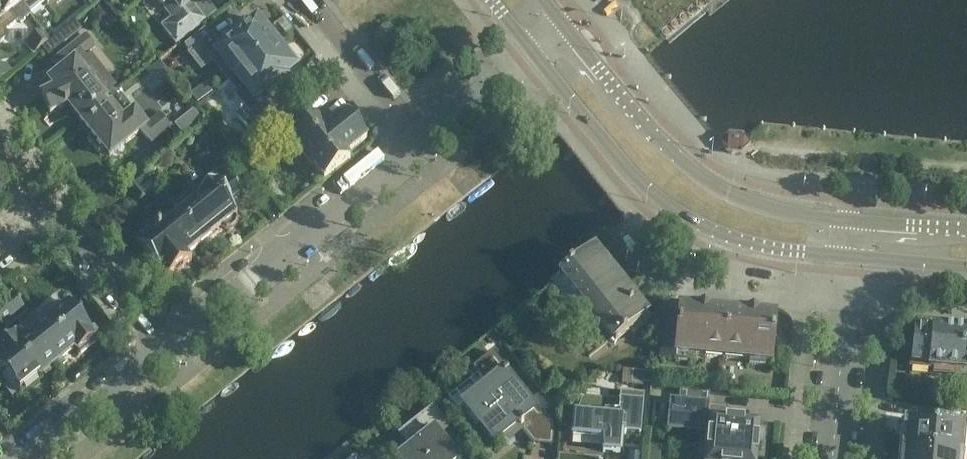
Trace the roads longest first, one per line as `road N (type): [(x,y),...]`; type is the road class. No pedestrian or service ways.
road 1 (tertiary): [(535,52),(614,153),(672,211),(747,245),(850,260)]
road 2 (tertiary): [(853,221),(767,209),(706,182),(648,128),(567,28)]
road 3 (residential): [(160,350),(422,142)]
road 4 (residential): [(831,458),(850,260)]
road 5 (residential): [(422,142),(309,0)]
road 6 (residential): [(160,350),(48,210)]
road 7 (residential): [(25,458),(160,350)]
road 8 (residential): [(422,142),(535,52)]

